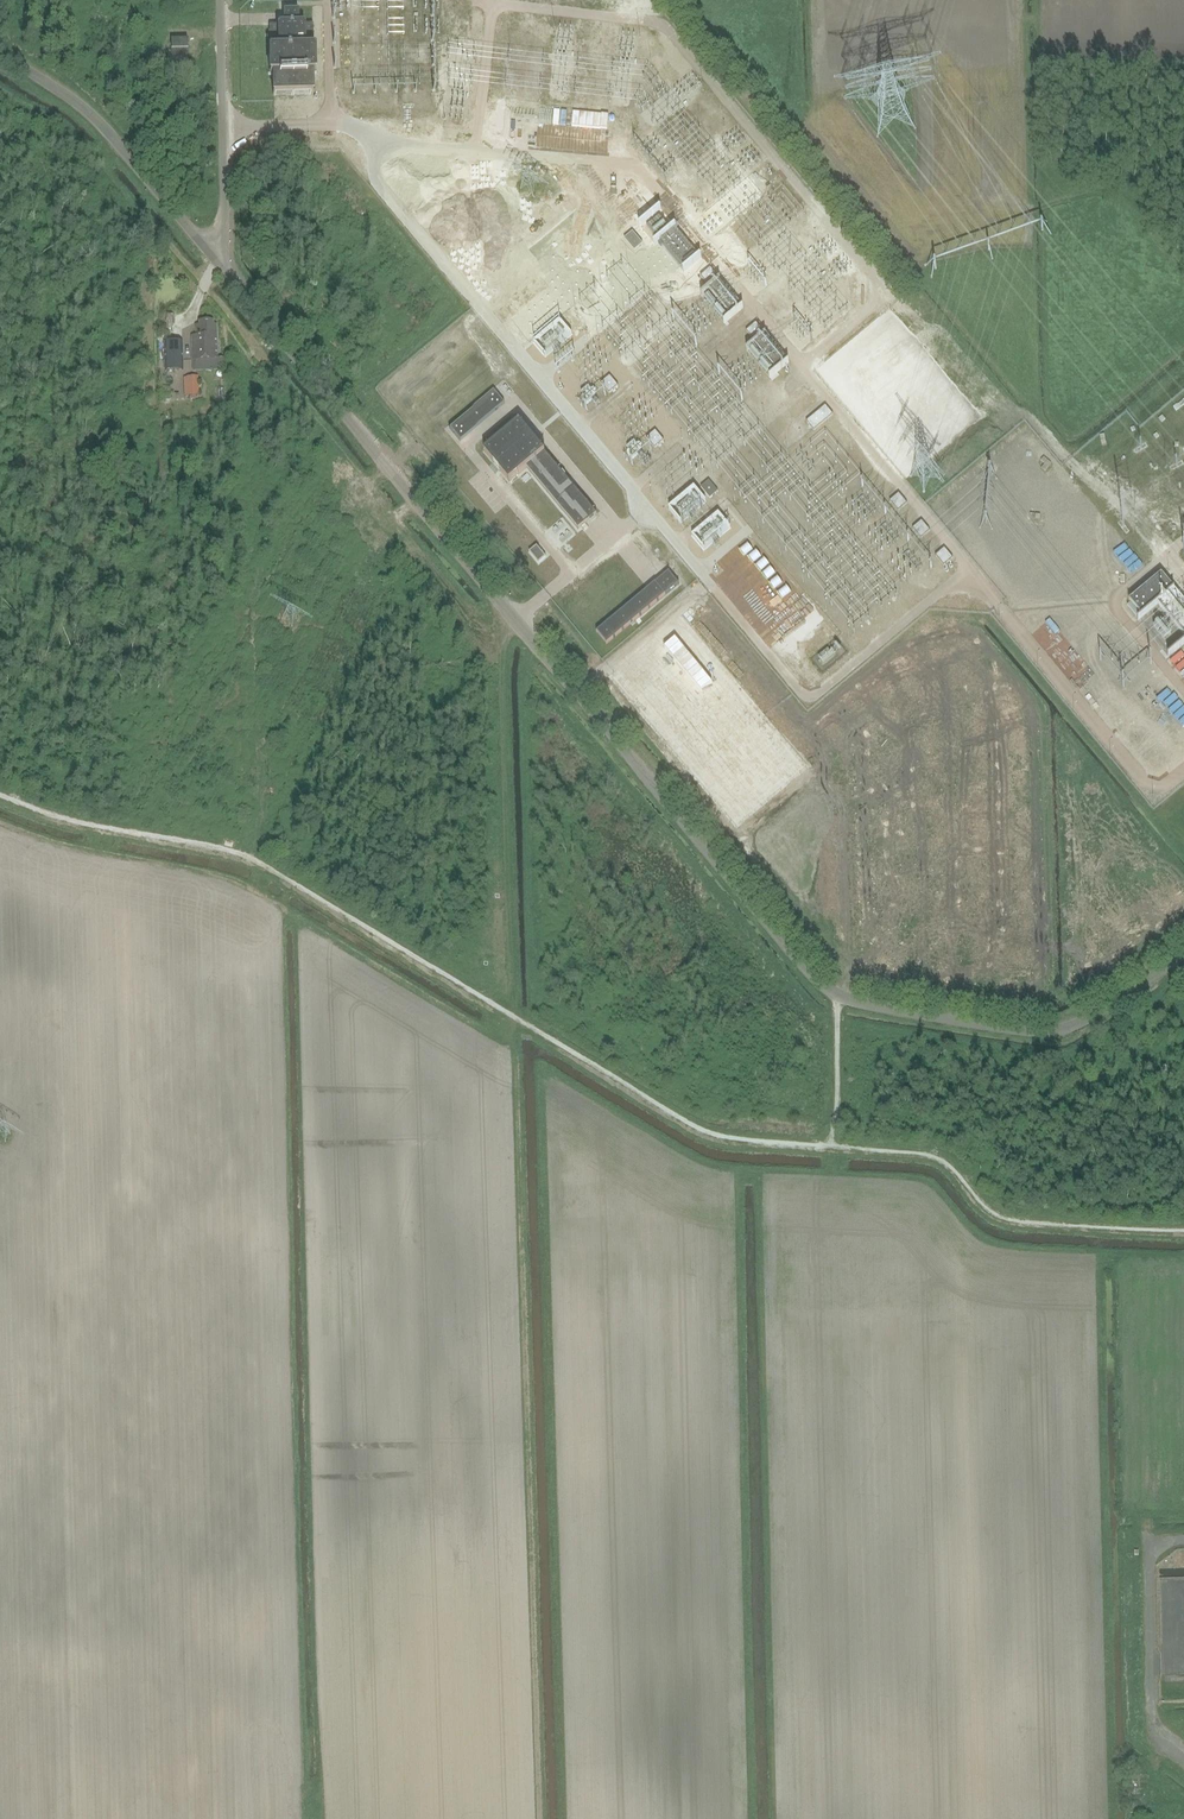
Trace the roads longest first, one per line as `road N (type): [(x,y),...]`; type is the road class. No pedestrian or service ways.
road 1 (residential): [(1183,950),(1094,1016),(1033,1030),(830,989),(216,258)]
road 2 (residential): [(216,258),(92,118),(0,53)]
road 3 (unclassified): [(216,258),(225,223),(220,0)]

